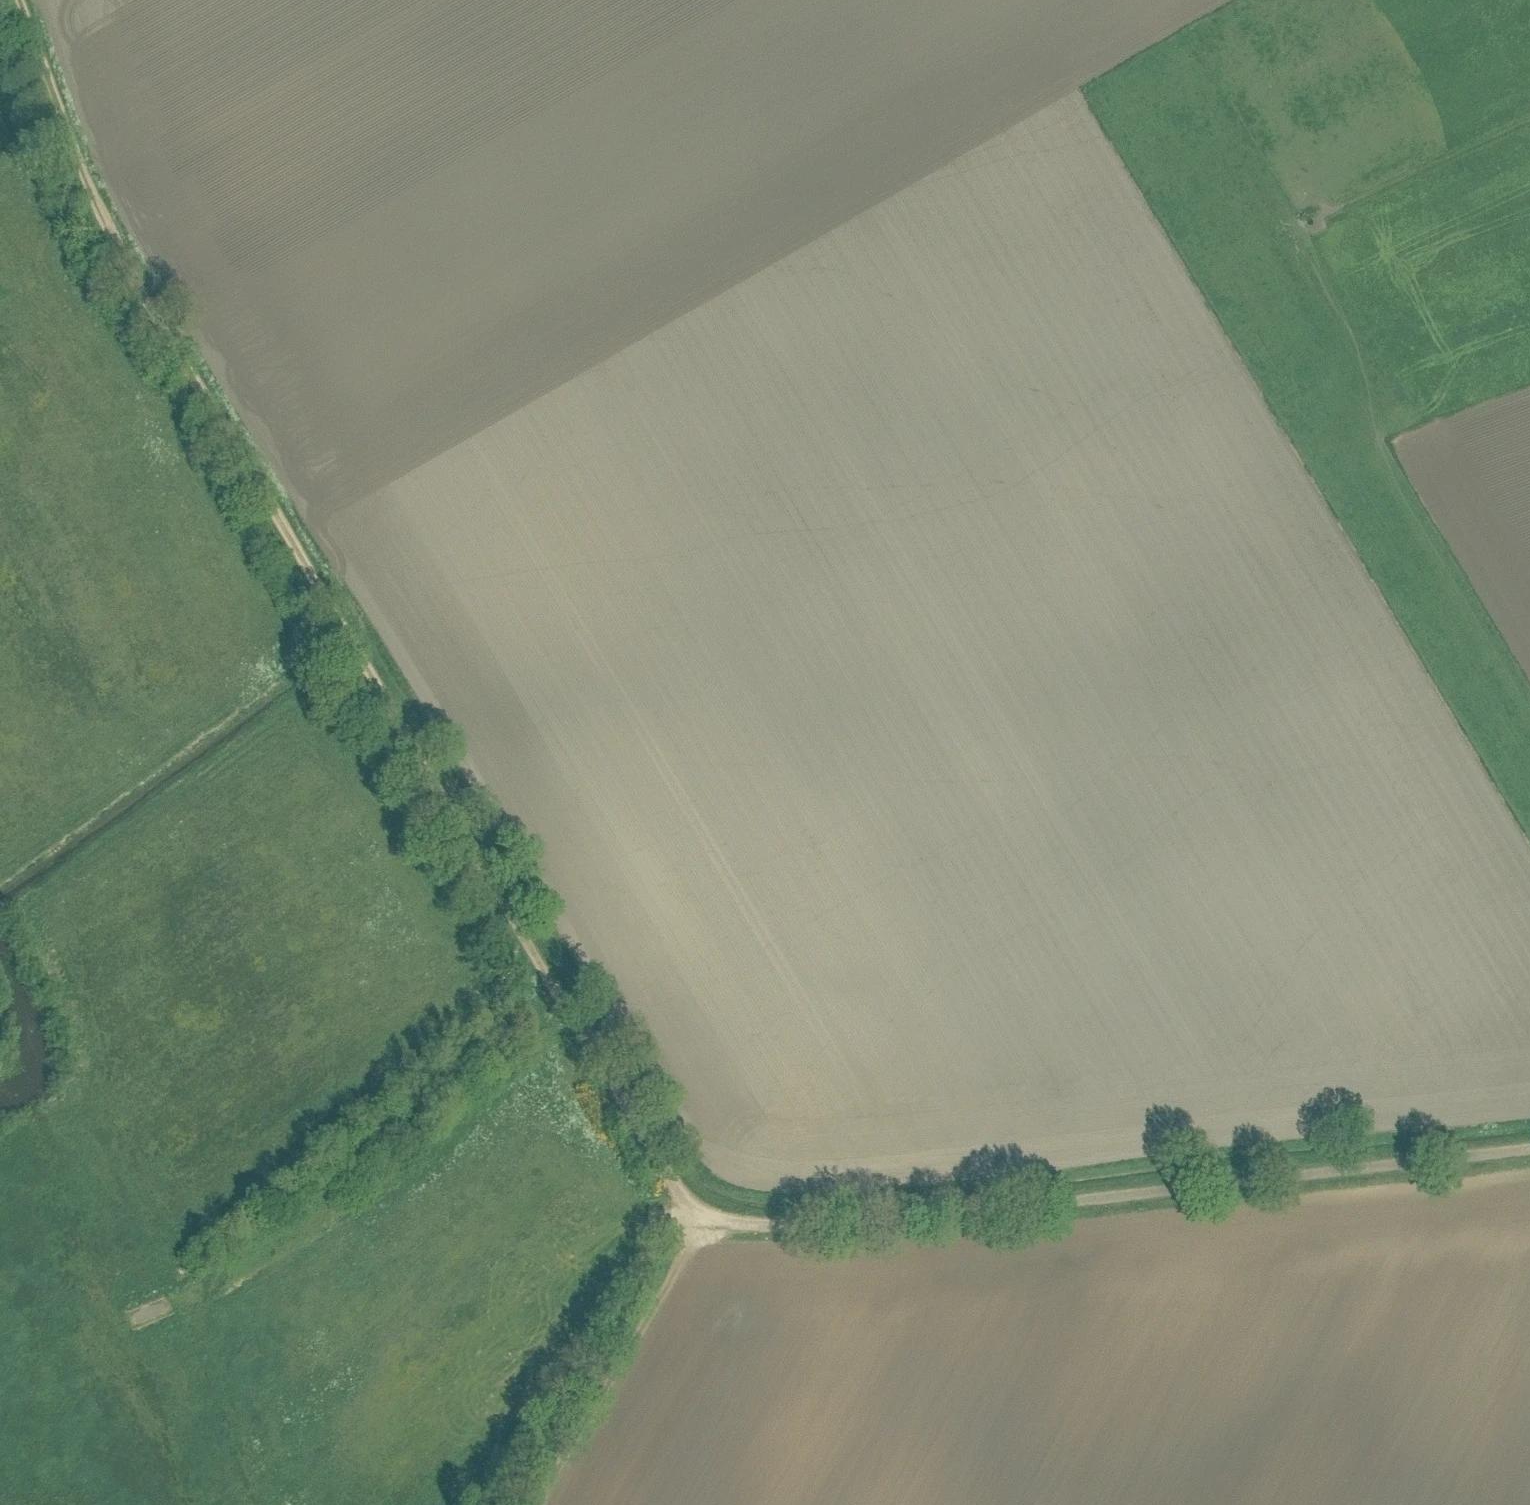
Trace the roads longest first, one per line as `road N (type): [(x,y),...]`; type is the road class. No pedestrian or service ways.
road 1 (track): [(191,372),(676,1194),(703,1215),(531,1504)]
road 2 (unclassified): [(703,1215),(747,1227),(1017,1208),(1529,1144)]
road 3 (track): [(197,1285),(555,987)]
road 4 (track): [(191,372),(98,210),(22,0)]

